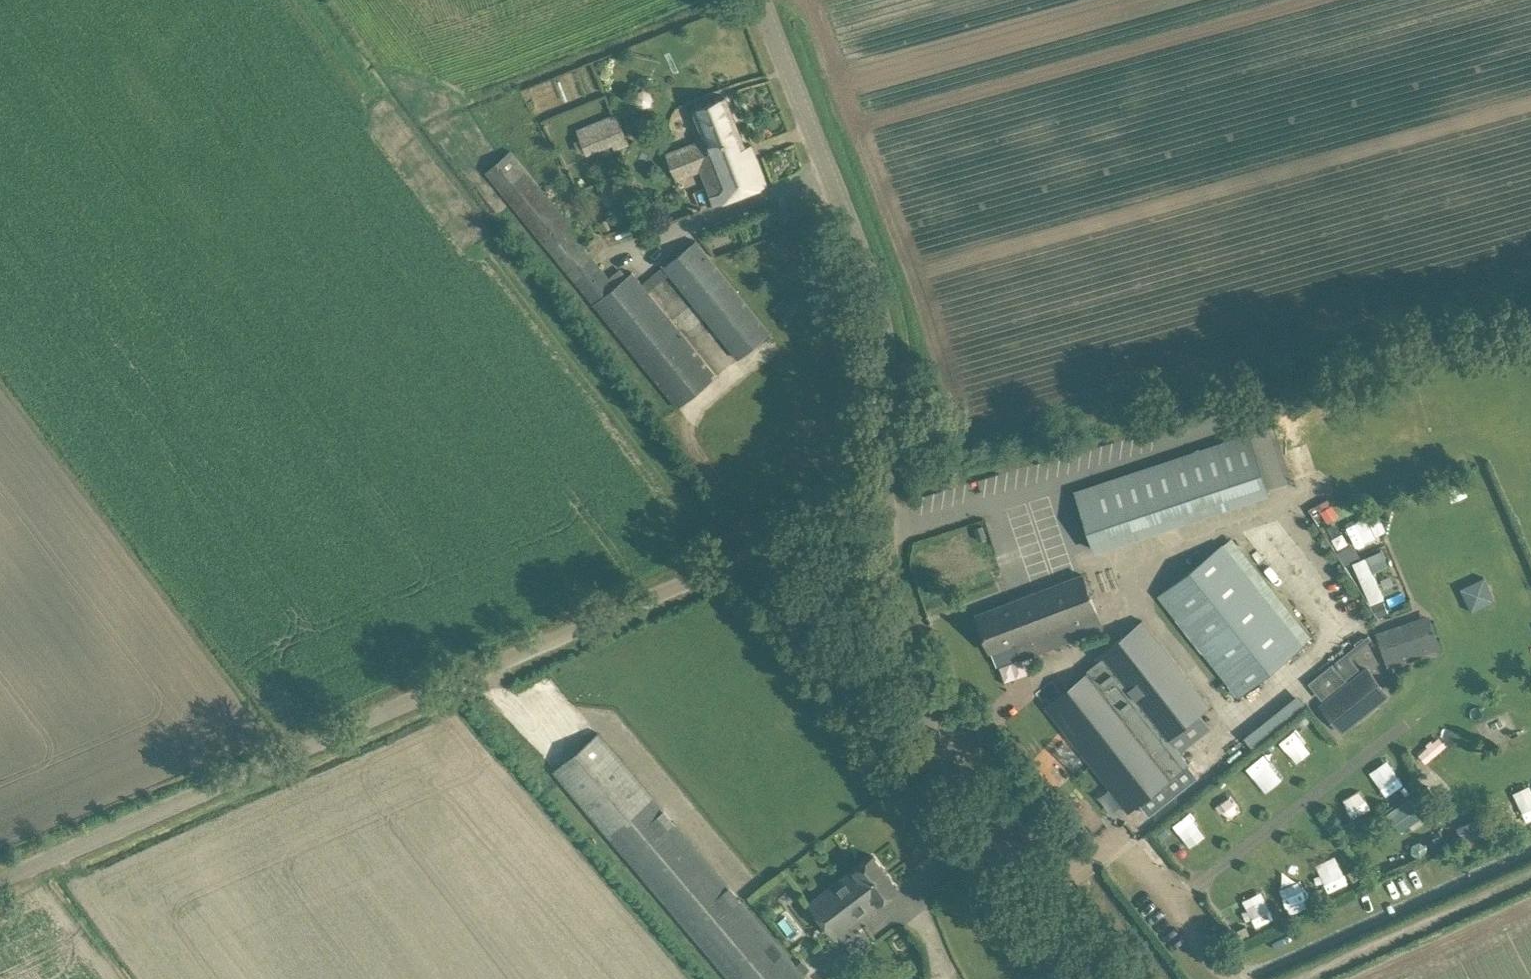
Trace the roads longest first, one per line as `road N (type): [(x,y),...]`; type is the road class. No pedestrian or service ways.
road 1 (unclassified): [(0,878),(893,498)]
road 2 (unclassified): [(1135,978),(921,699),(896,583),(893,498)]
road 3 (unclassified): [(893,498),(889,356),(872,281),(760,0)]

